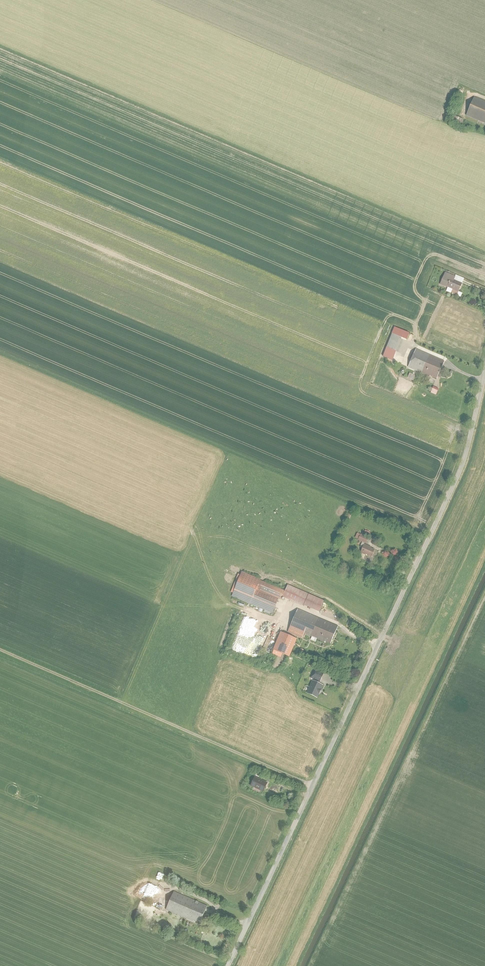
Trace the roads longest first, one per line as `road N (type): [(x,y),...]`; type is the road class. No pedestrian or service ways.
road 1 (tertiary): [(484,374),(459,473),(228,965)]
road 2 (track): [(0,650),(313,787)]

